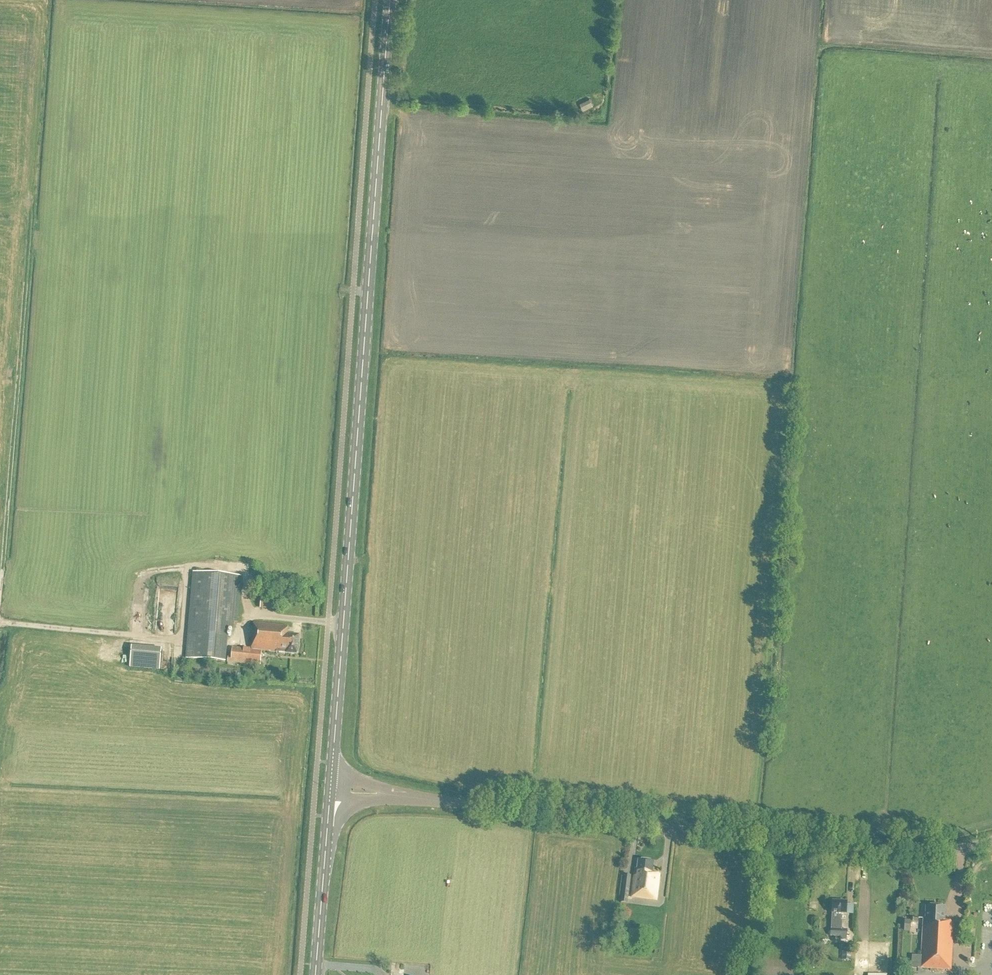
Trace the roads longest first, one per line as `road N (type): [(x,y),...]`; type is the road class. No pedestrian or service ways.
road 1 (secondary): [(330,789),(390,0)]
road 2 (unclassified): [(330,789),(874,853),(991,839)]
road 3 (secondary): [(315,974),(330,789)]

